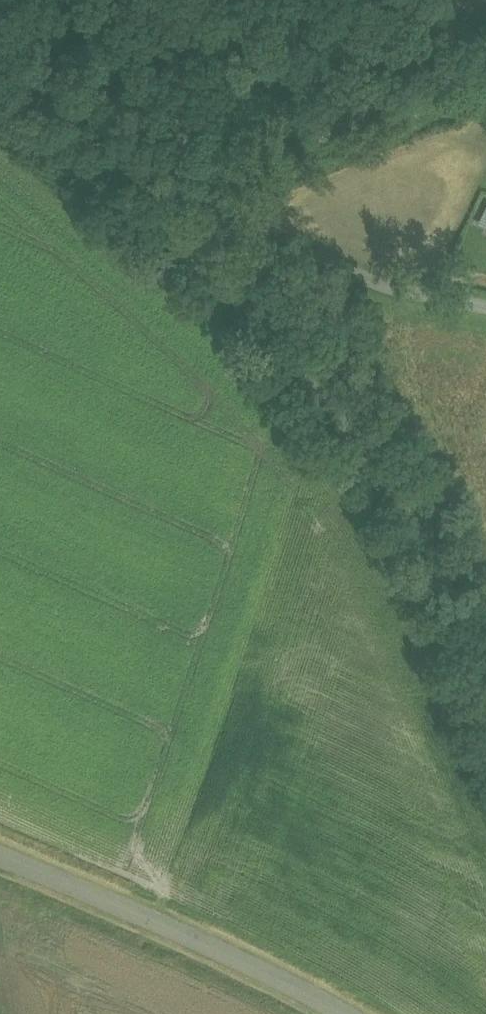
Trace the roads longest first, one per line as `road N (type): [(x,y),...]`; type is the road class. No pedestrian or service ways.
road 1 (unclassified): [(485,641),(423,514),(268,287)]
road 2 (unclassified): [(0,855),(351,1013)]
road 3 (unclassified): [(268,287),(0,88)]
road 4 (unclassified): [(268,287),(143,0)]

